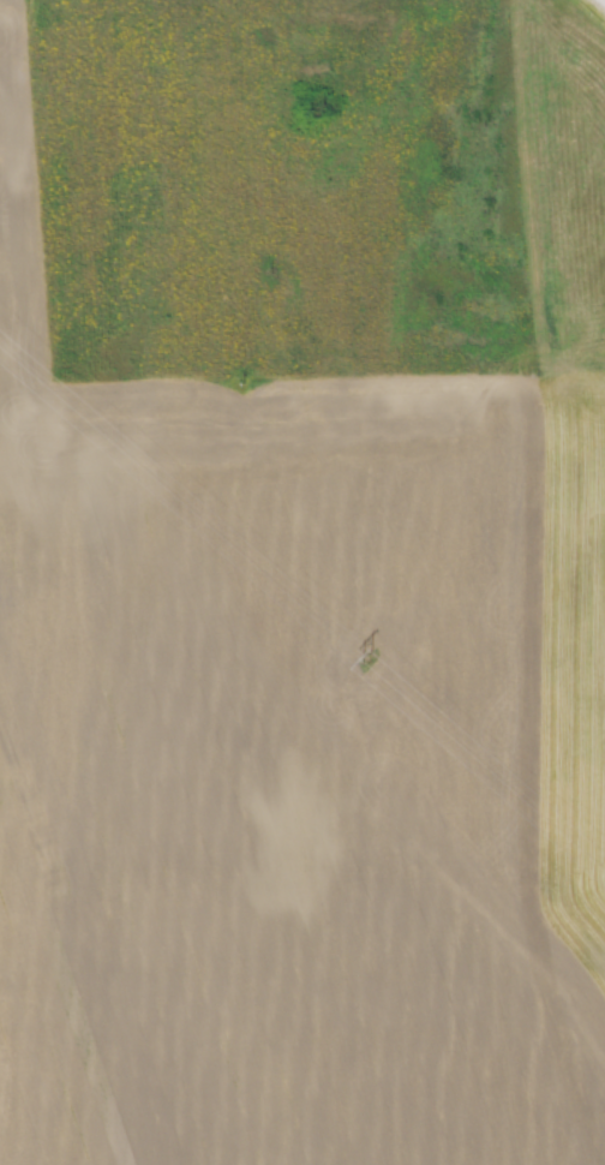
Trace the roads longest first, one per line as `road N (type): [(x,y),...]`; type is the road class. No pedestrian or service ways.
road 1 (track): [(287,217),(265,295),(269,333),(287,354),(331,366),(604,365)]

